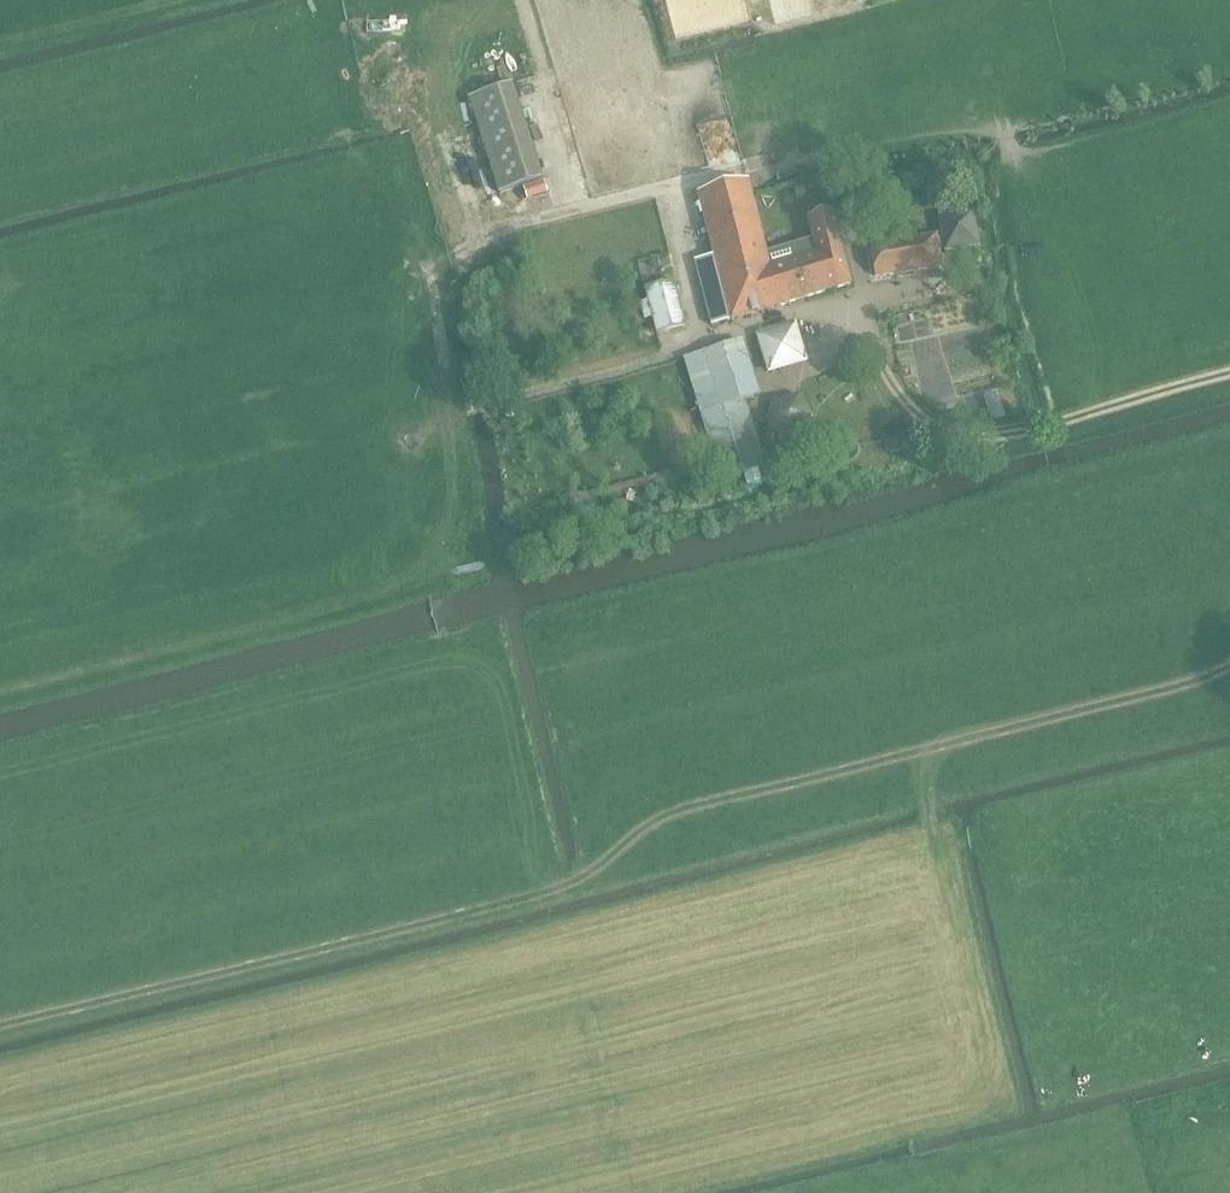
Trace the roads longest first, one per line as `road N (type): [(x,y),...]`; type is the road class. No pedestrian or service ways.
road 1 (track): [(0,1027),(534,899),(672,814),(1170,689),(1229,666)]
road 2 (track): [(798,1192),(1229,1083)]
road 3 (track): [(0,47),(188,0)]

